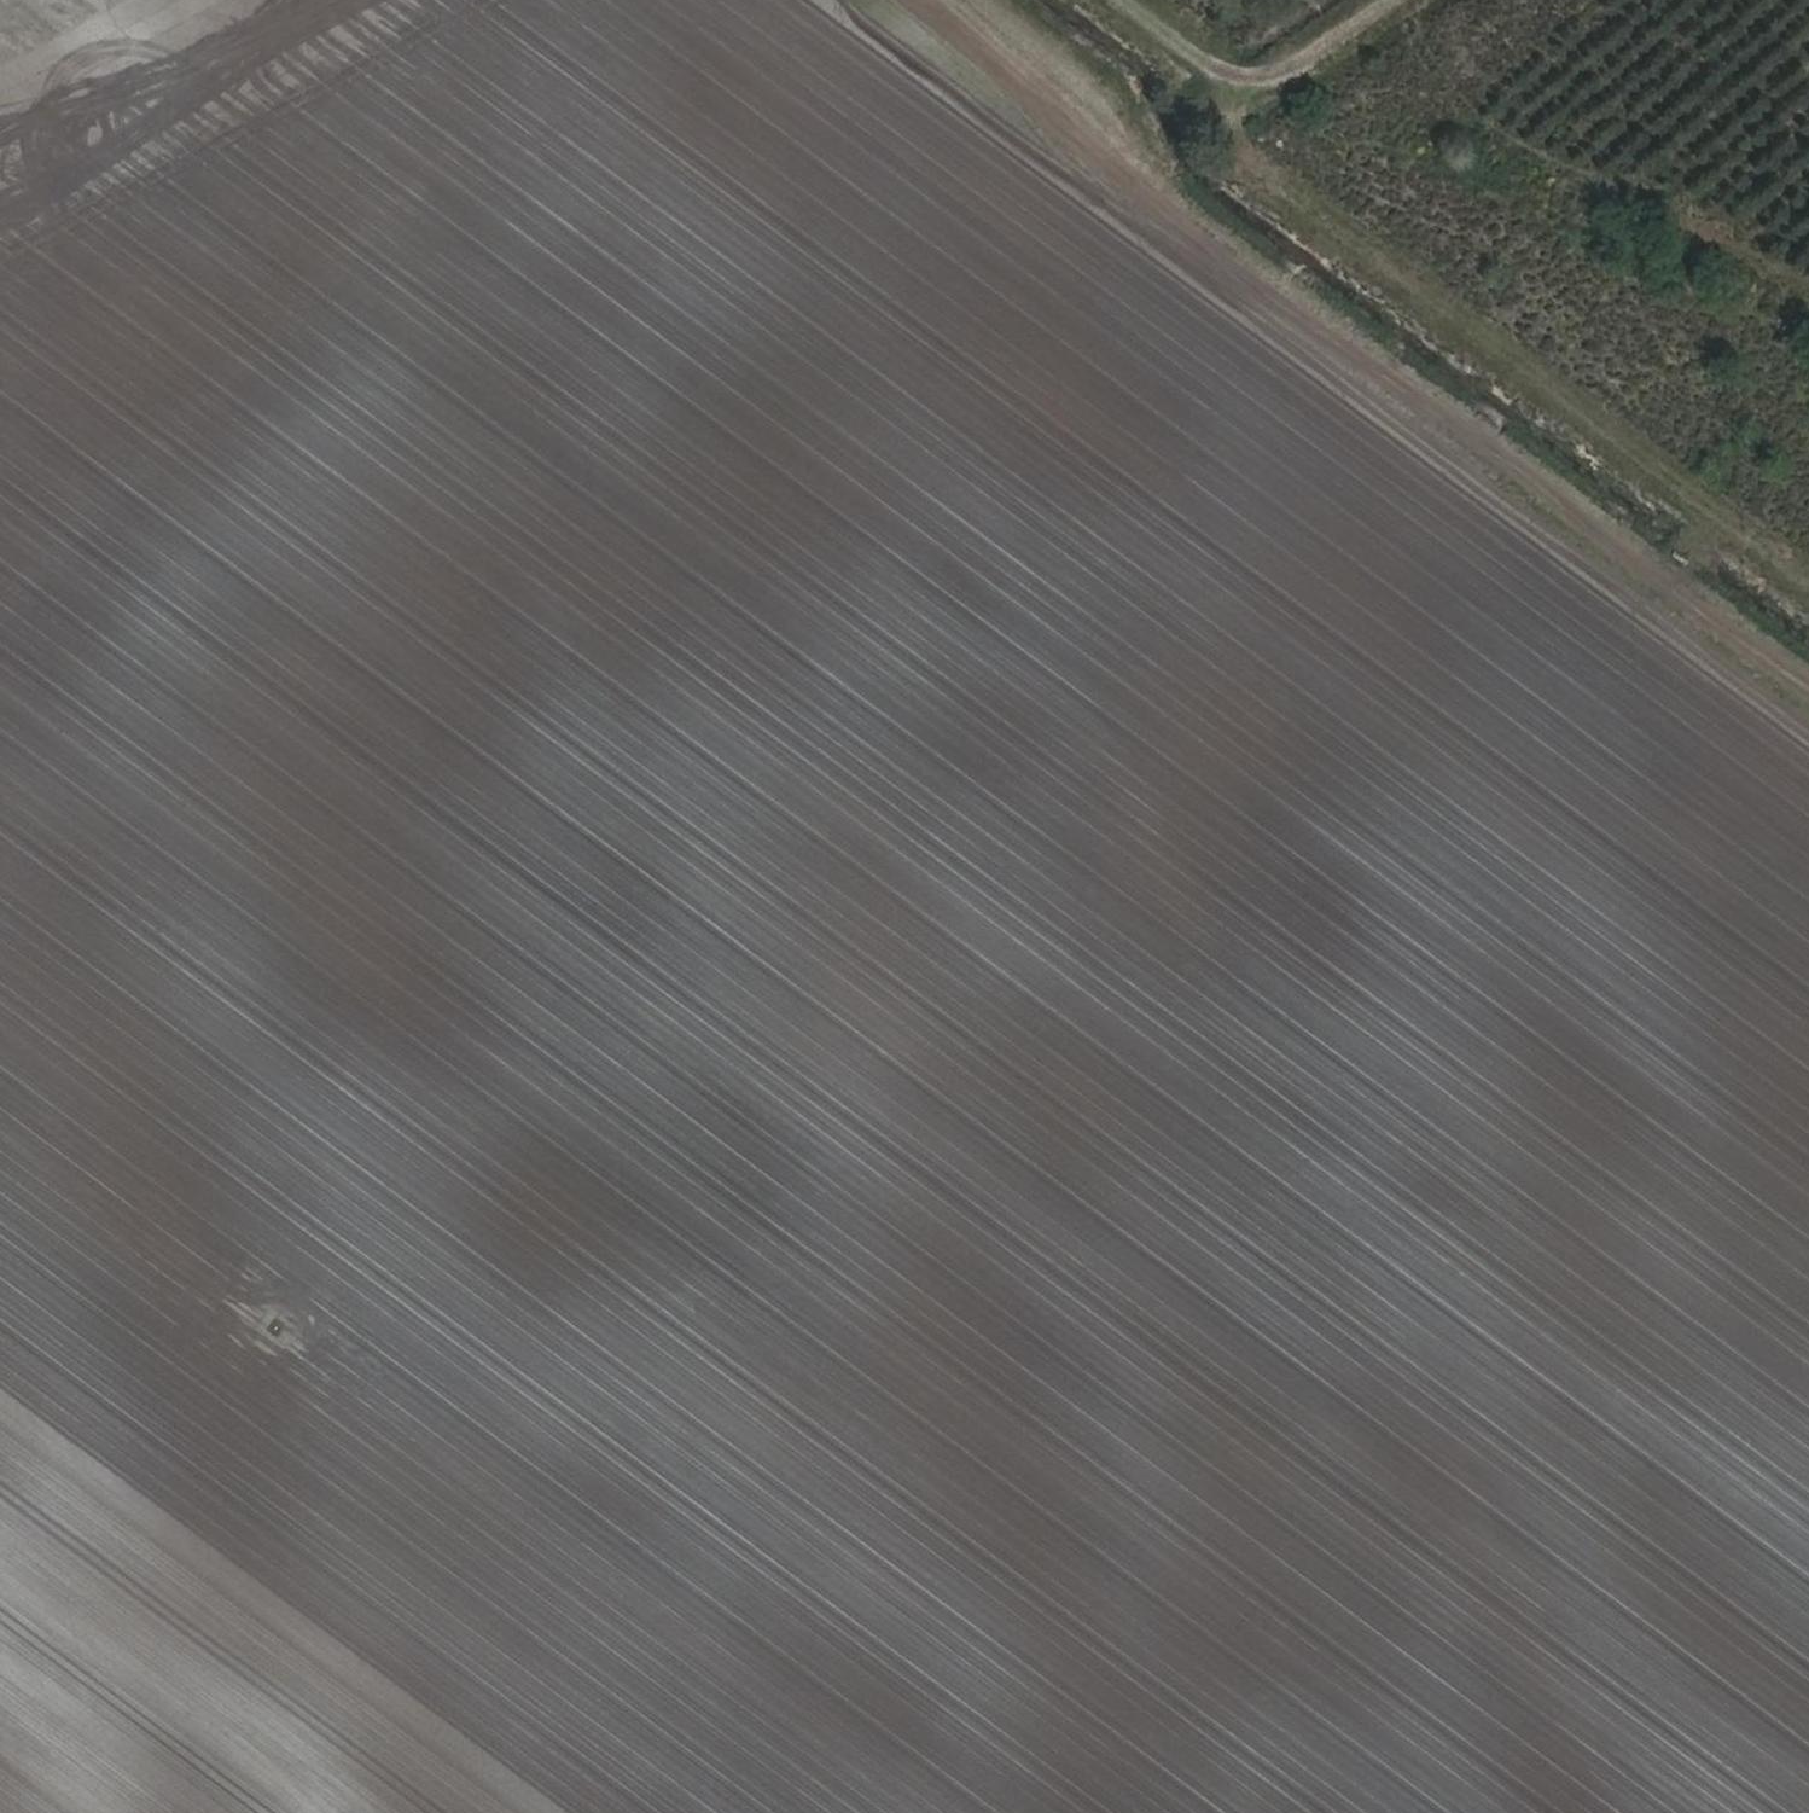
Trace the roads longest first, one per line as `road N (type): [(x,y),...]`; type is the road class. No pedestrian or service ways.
road 1 (track): [(1111,0),(1202,66),(1260,84),(1386,0)]

